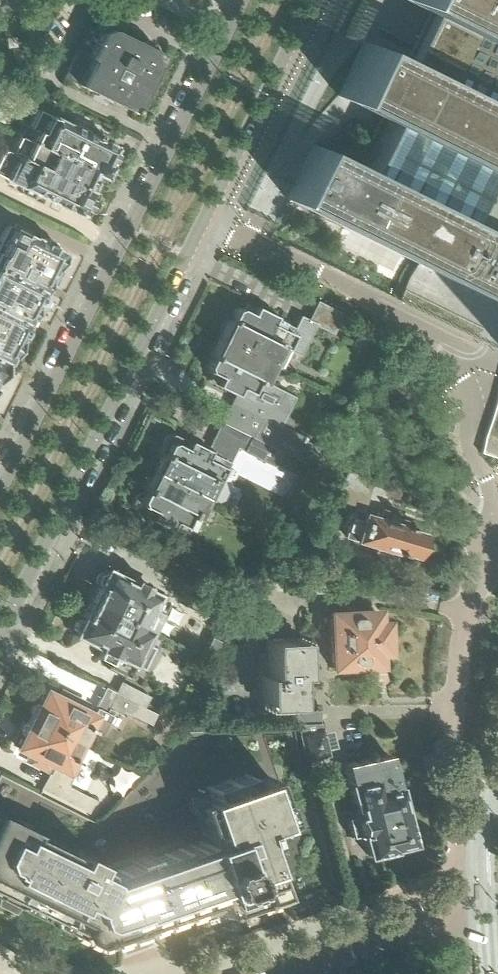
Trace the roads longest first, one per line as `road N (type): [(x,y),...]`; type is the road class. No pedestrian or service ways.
road 1 (residential): [(0,638),(313,0)]
road 2 (residential): [(240,0),(0,488)]
road 3 (residential): [(494,500),(458,710),(466,849)]
road 4 (residential): [(259,973),(420,920),(441,901),(466,849)]

